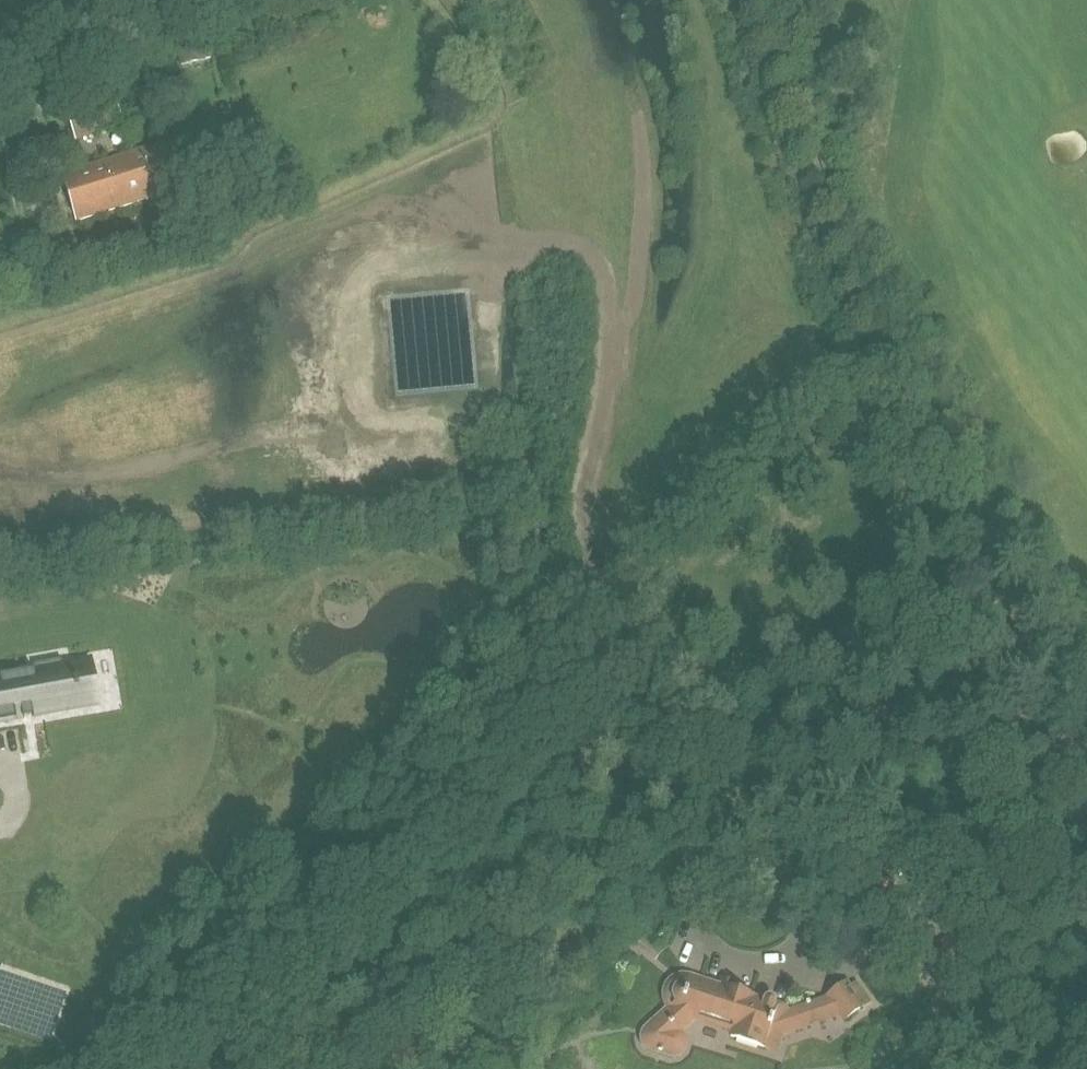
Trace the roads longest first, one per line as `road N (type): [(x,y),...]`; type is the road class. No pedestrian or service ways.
road 1 (track): [(0,308),(449,149),(486,125),(495,95),(435,0)]

